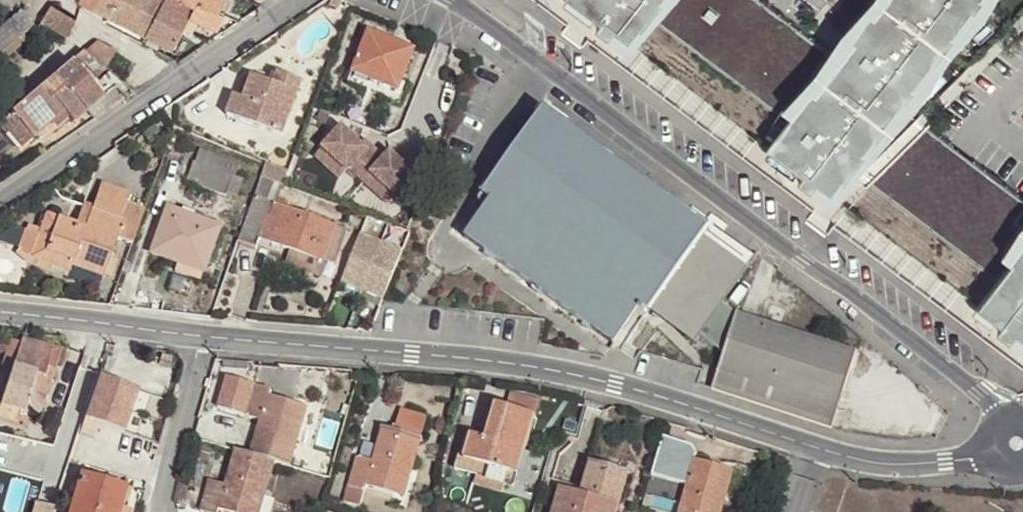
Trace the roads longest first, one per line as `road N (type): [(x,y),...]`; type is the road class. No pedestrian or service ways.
road 1 (tertiary): [(451,0),(981,393),(1018,444)]
road 2 (tertiary): [(205,335),(559,371),(809,447)]
road 3 (tertiary): [(0,201),(296,0)]
road 4 (tertiary): [(809,447),(911,465),(1018,444)]
road 5 (tertiary): [(0,312),(205,335)]
road 6 (residential): [(164,511),(205,335)]

